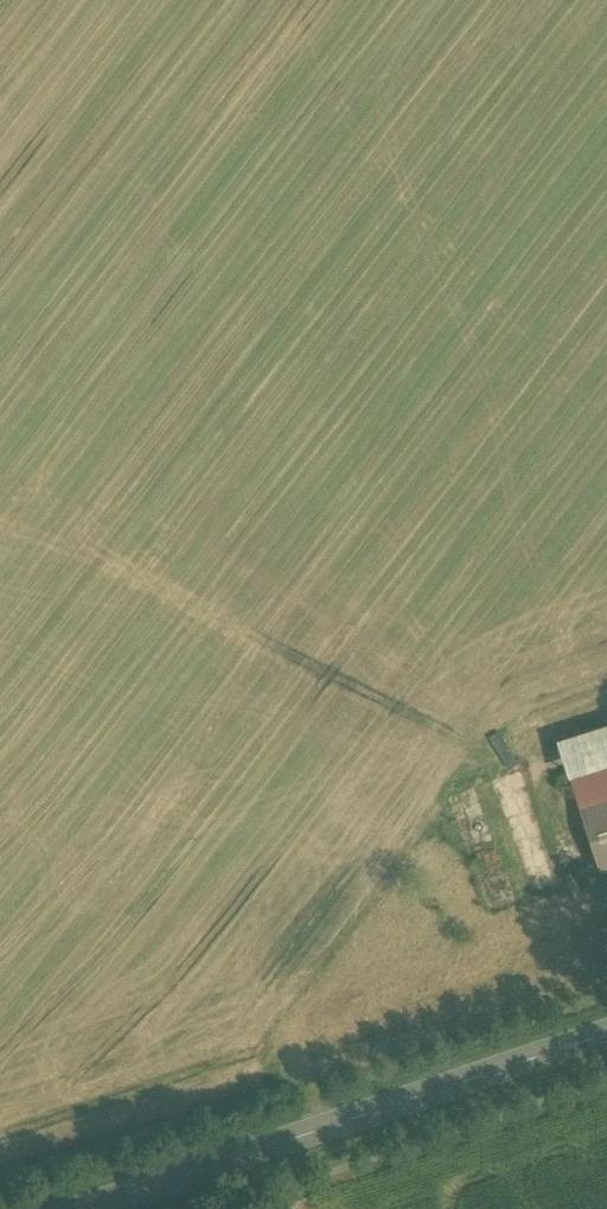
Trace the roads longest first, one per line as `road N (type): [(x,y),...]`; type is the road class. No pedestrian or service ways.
road 1 (tertiary): [(82,1208),(606,1032)]

